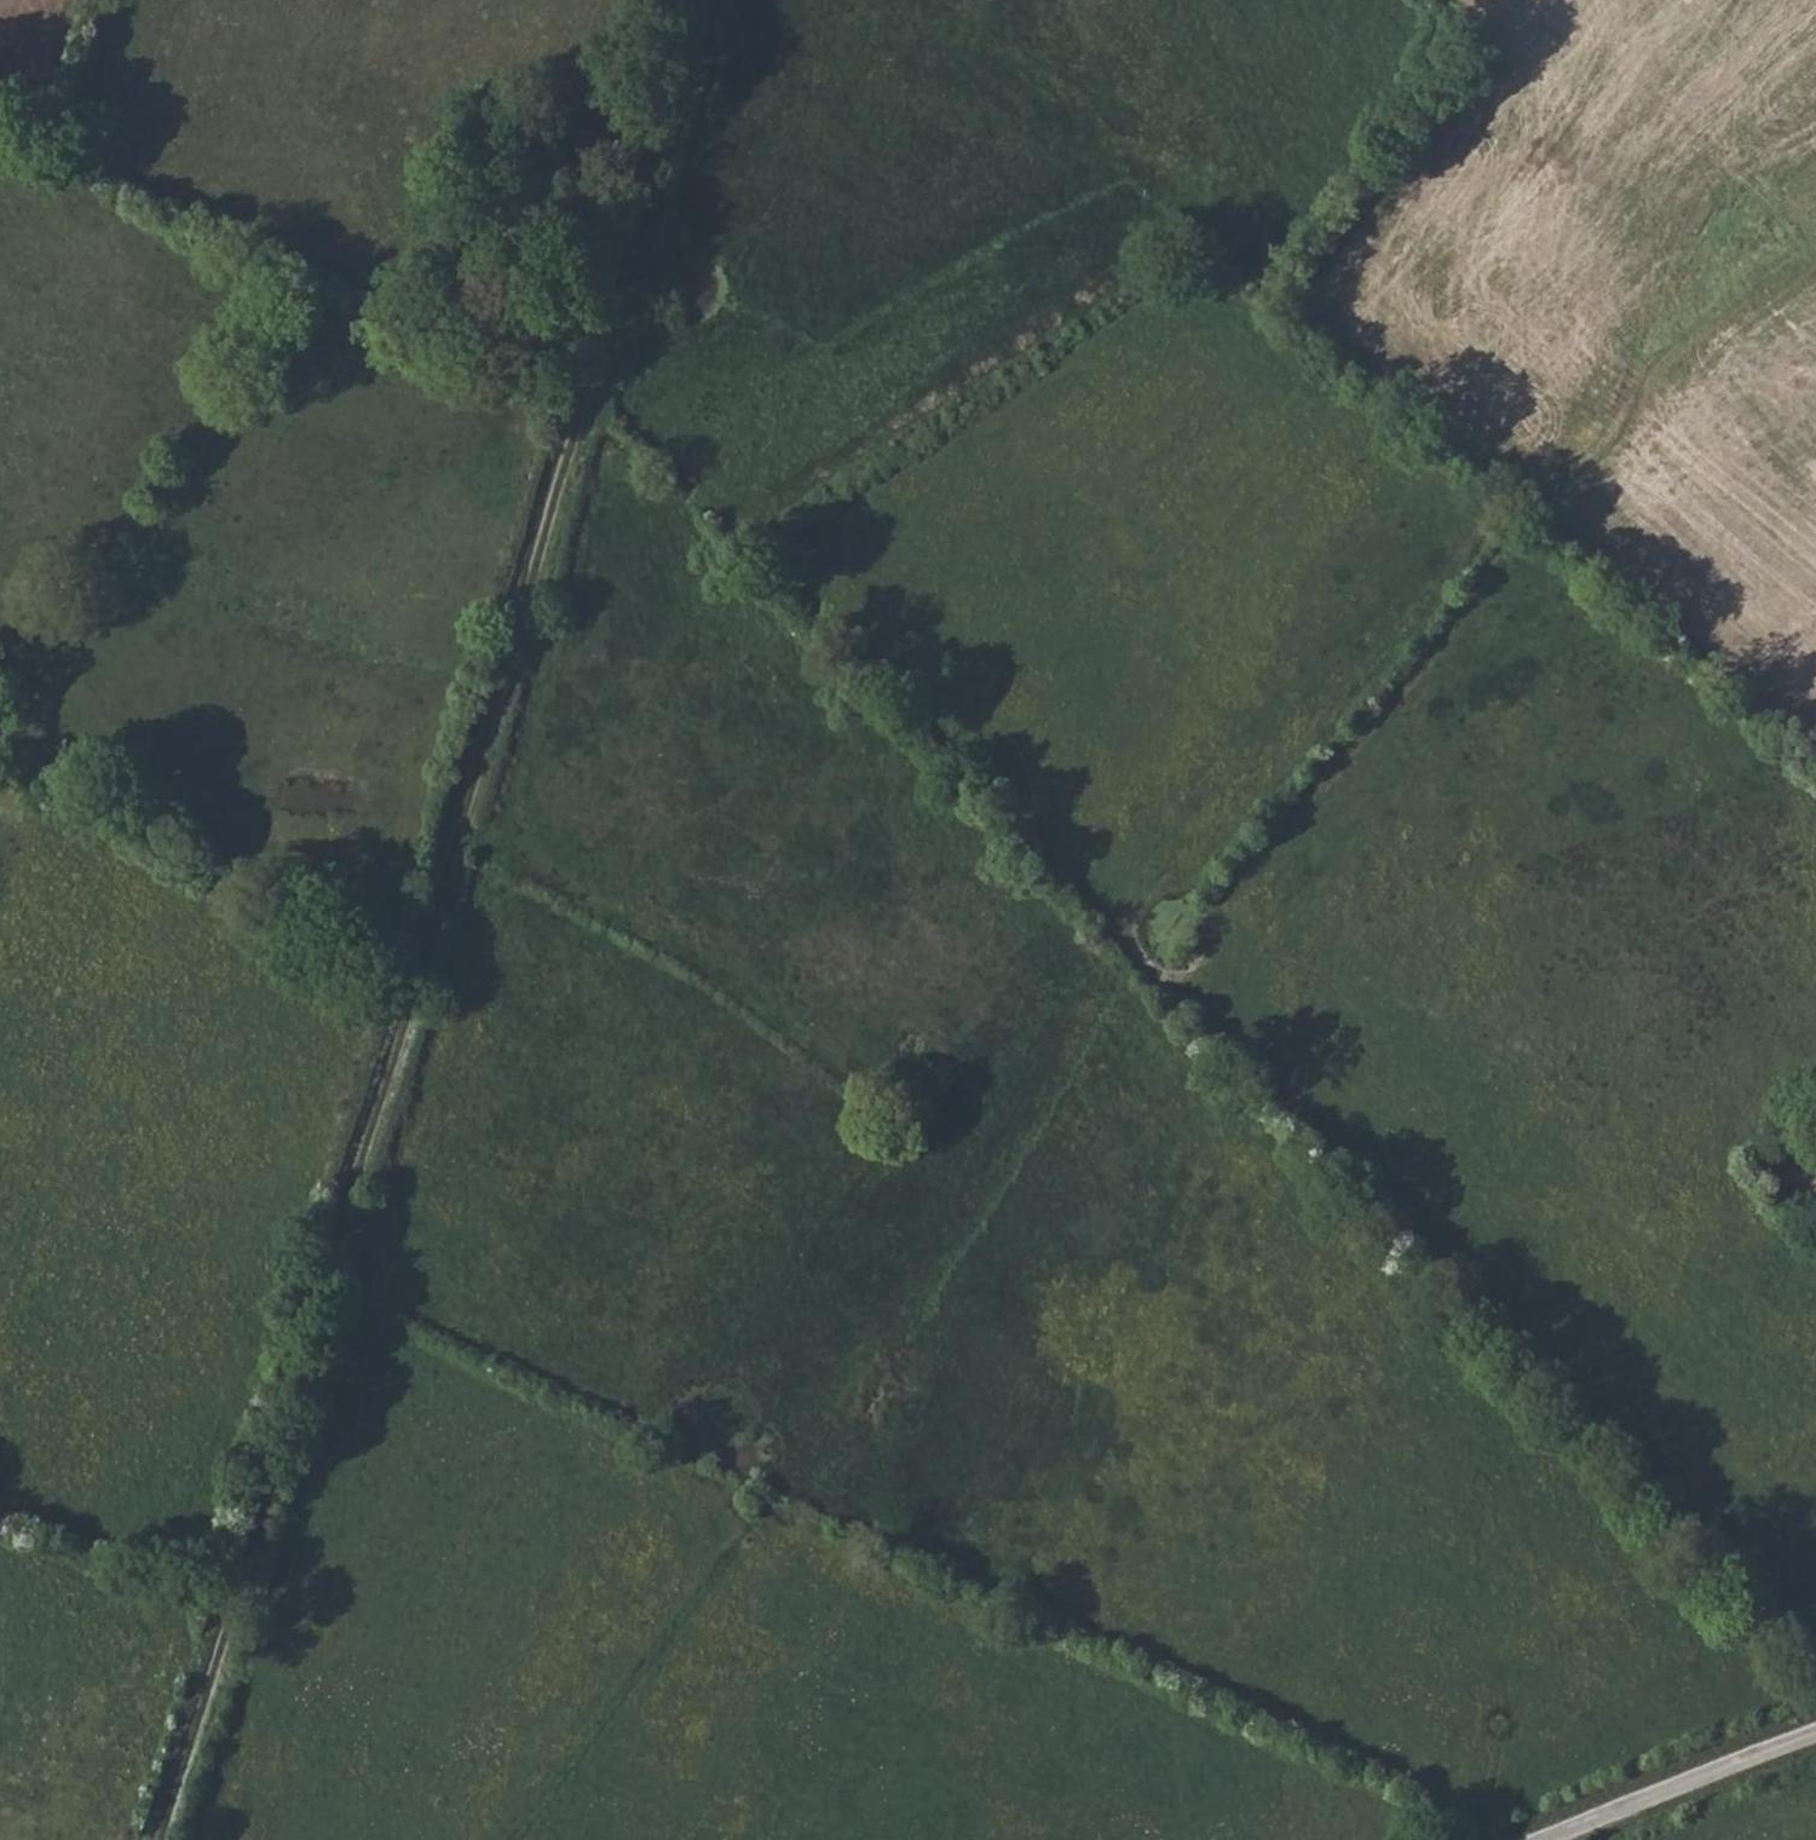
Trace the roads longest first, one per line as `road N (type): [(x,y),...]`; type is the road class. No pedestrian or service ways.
road 1 (track): [(162,1839),(699,0)]
road 2 (unclassified): [(1545,1839),(1815,1731)]

